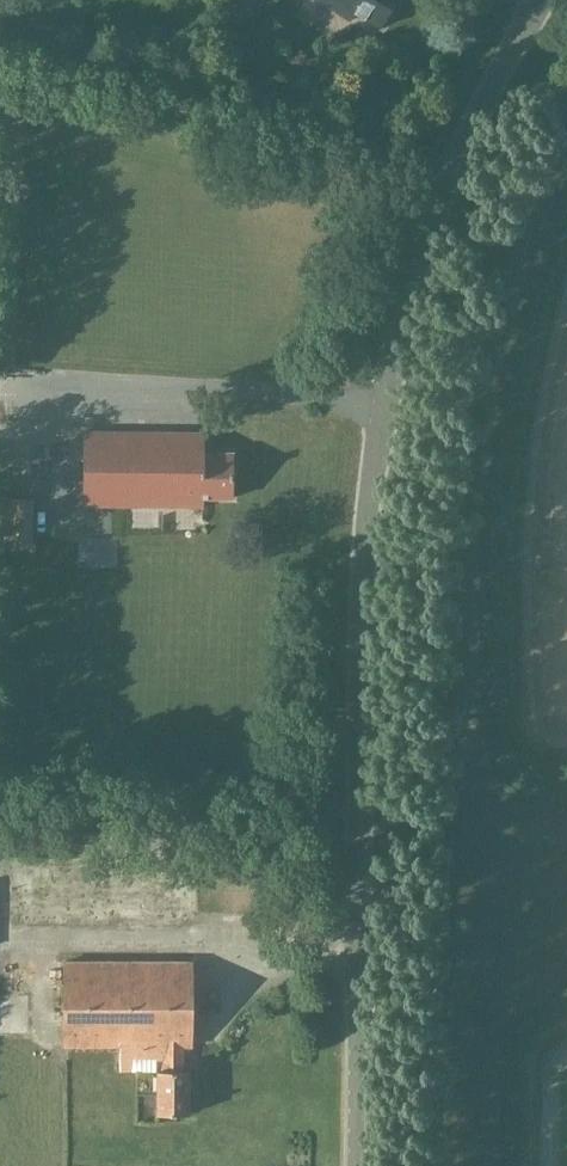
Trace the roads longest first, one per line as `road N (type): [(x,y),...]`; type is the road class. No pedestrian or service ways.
road 1 (unclassified): [(356,1165),(362,612),(374,463),(401,323),(432,223),(540,0)]

